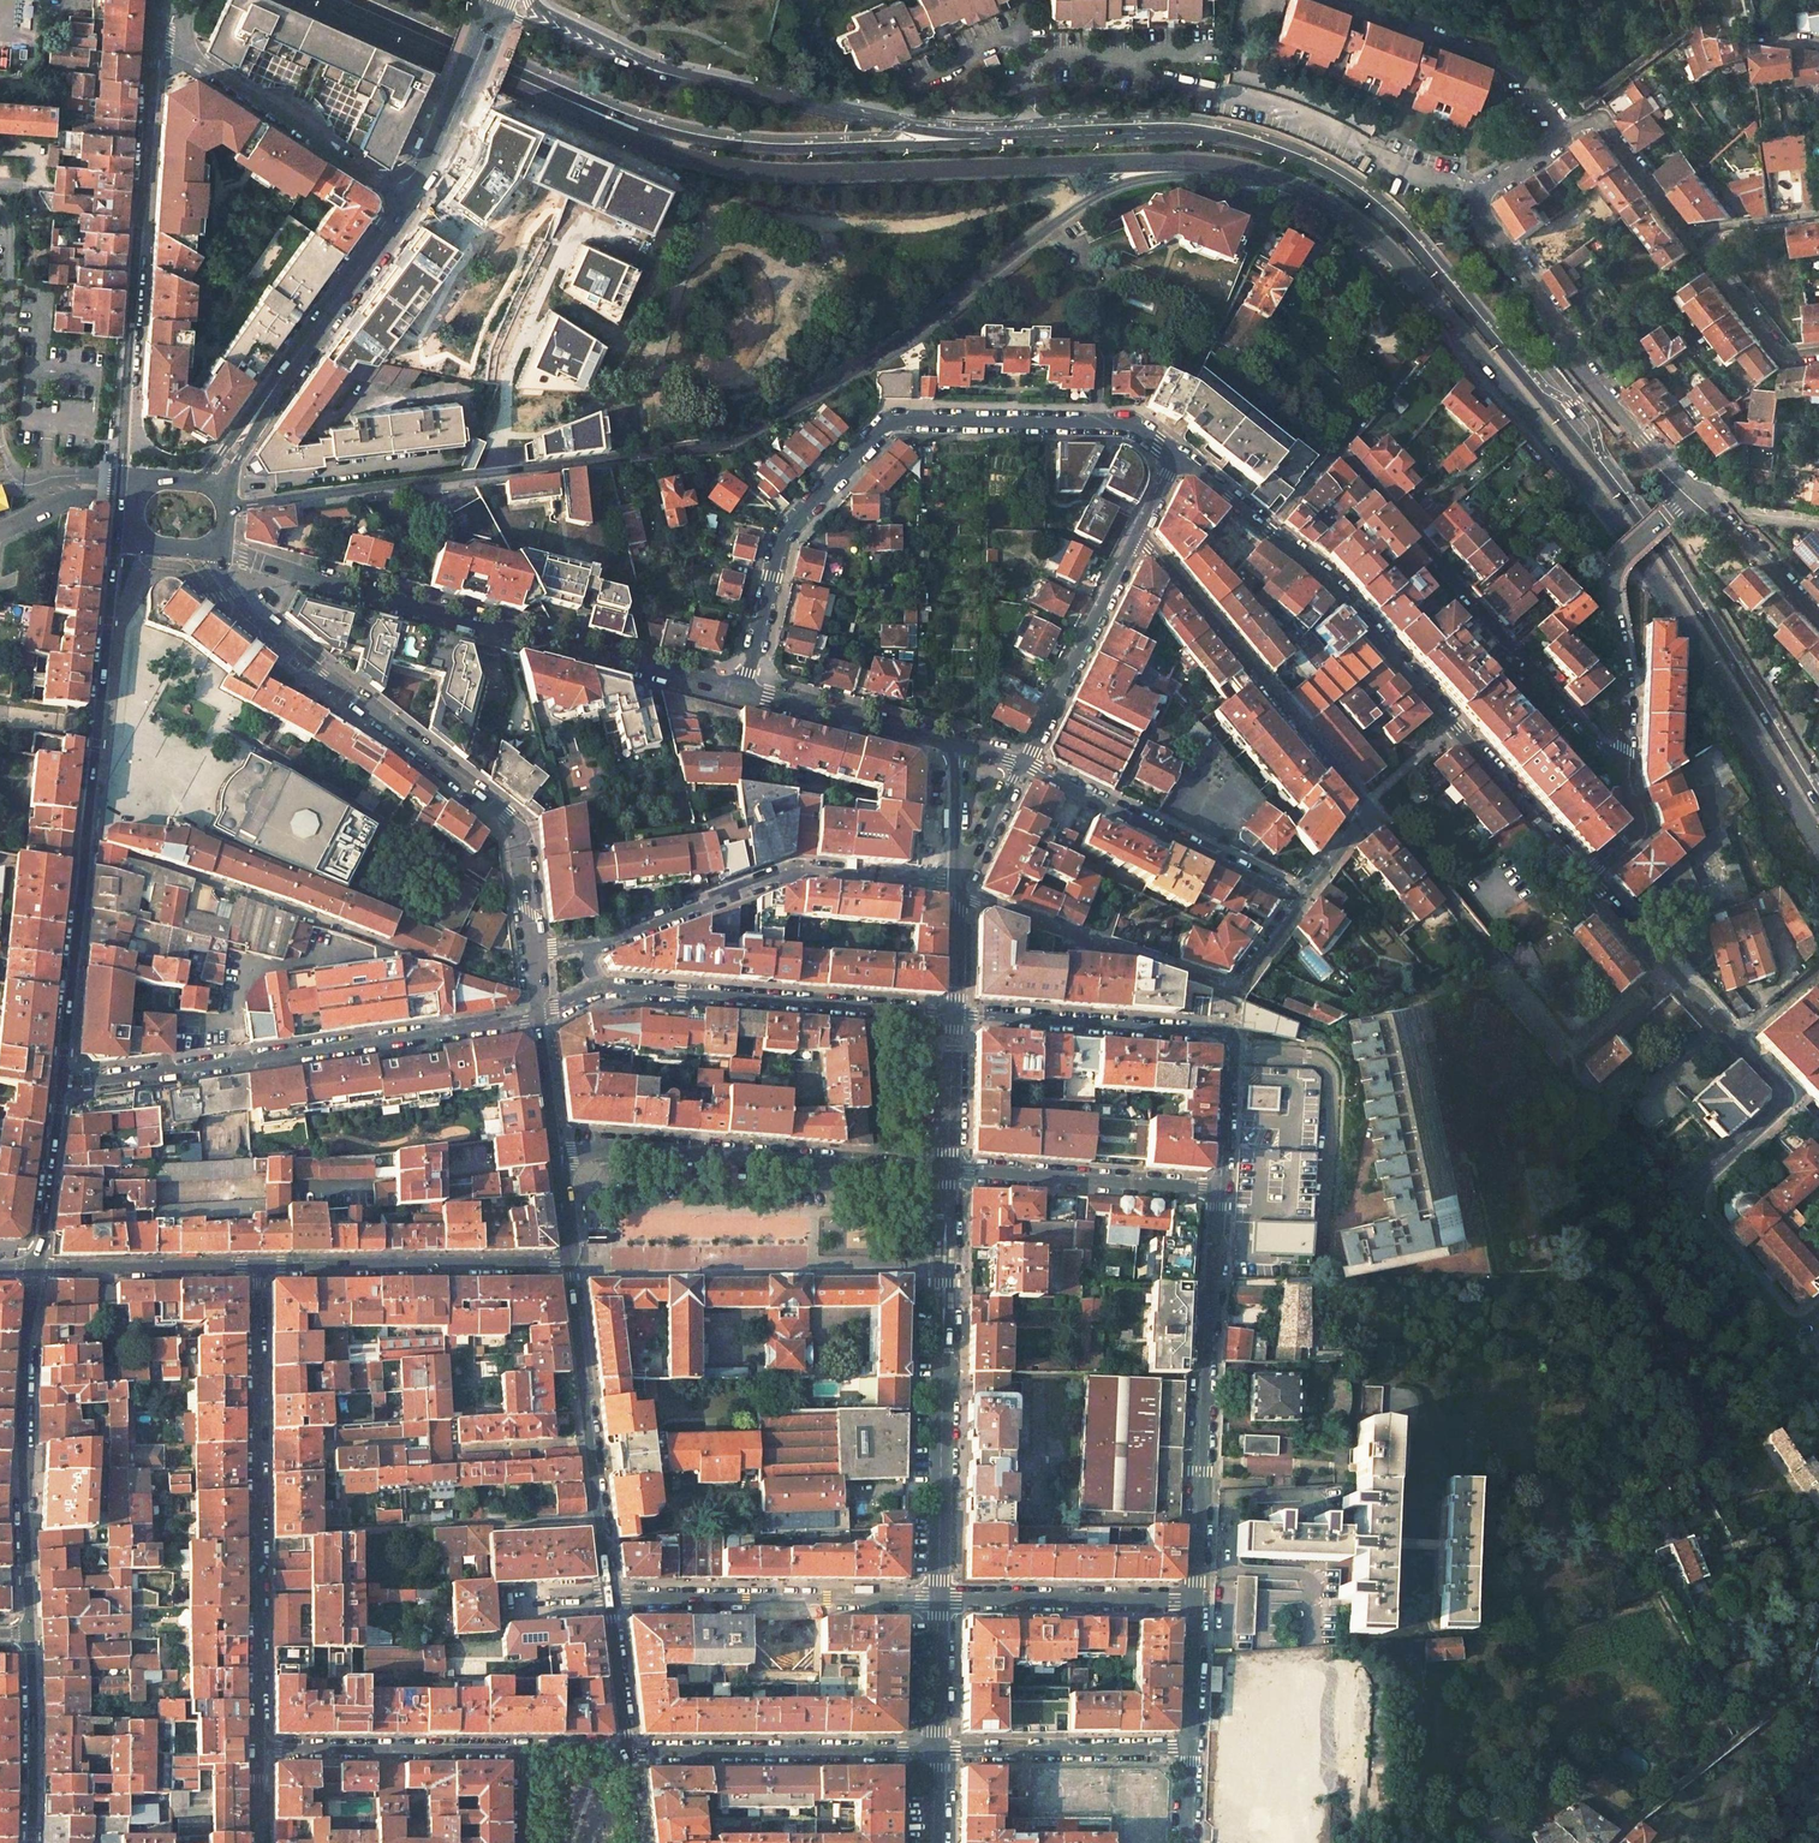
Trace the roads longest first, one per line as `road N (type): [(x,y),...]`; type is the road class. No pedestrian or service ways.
road 1 (secondary): [(1818,805),(1637,516),(1413,242),(1368,201),(1298,160),(1227,137),(990,138)]
road 2 (tertiary): [(227,504),(728,444),(925,325),(1104,191),(1156,171),(1259,172)]
road 3 (secondary): [(1259,172),(1339,205),(1368,228),(1510,392),(1650,569),(1818,844)]
road 4 (secondary): [(512,84),(689,159),(755,171),(1223,161),(1259,172)]
road 5 (secondary): [(990,138),(779,149),(674,135),(356,0)]
road 6 (residential): [(1175,455),(1118,421),(888,419),(790,522),(745,693)]
road 7 (residential): [(1587,875),(1325,576),(1175,455)]
road 8 (tertiary): [(118,524),(61,1082)]
road 9 (residential): [(217,545),(745,693)]
road 10 (tertiary): [(533,950),(519,837),(500,810),(251,615),(204,550)]
road 11 (residential): [(1622,764),(1339,448),(1408,366)]
road 12 (tertiary): [(990,138),(666,76),(496,6)]
road 13 (residential): [(259,1750),(257,1266)]
road 14 (residential): [(537,1015),(61,1082)]
road 15 (residential): [(1693,490),(1588,375),(1485,211),(1494,181),(1576,131)]
road 16 (tertiary): [(151,36),(121,482)]
road 17 (residential): [(938,1599),(948,1169)]
road 18 (residential): [(1220,1189),(1231,1054),(1223,1033),(955,1013)]
road 19 (residential): [(1220,1189),(1198,1599)]
road 20 (residential): [(557,1171),(572,1155),(615,1146),(948,1169)]
road 21 (residential): [(596,944),(795,869),(959,884)]
road 22 (unclassified): [(1736,1041),(1776,1095),(1772,1108),(1701,1173),(1693,1205),(1797,1335)]
road 23 (tertiary): [(37,1267),(23,1399),(29,1633)]
road 24 (residential): [(1374,811),(1137,534)]
road 25 (residential): [(955,1013),(598,986)]
road 26 (tertiary): [(407,201),(209,484)]
road 27 (tertiary): [(609,1600),(570,1263)]
road 28 (residential): [(609,1600),(938,1599)]
road 29 (tertiary): [(257,1266),(570,1263)]
road 30 (residential): [(1622,764),(1625,703),(1610,575),(1619,556),(1693,490)]
road 31 (residential): [(1024,763),(1302,899)]
road 32 (residential): [(935,1750),(627,1749)]
road 33 (residential): [(1374,811),(1562,1051)]
road 34 (residential): [(959,895),(1239,985)]
road 35 (residential): [(745,693),(1024,763)]
road 36 (residential): [(948,1169),(1220,1189)]
road 37 (residential): [(522,1749),(259,1750)]
road 38 (residential): [(938,1599),(1198,1599)]
road 39 (tertiary): [(407,201),(193,58)]
road 40 (residential): [(1024,763),(1137,534)]
road 41 (residential): [(1190,1749),(935,1750)]
road 42 (secondary): [(294,0),(449,68),(512,84)]
road 43 (unclassified): [(1587,875),(1736,1041)]
road 44 (tertiary): [(37,1267),(257,1266)]
road 45 (tertiary): [(496,6),(440,149),(407,201)]
road 46 (tertiary): [(29,1633),(31,1842)]
road 47 (secondary): [(327,0),(512,84)]
road 48 (residential): [(1818,353),(1787,357),(1691,233)]
road 49 (tertiary): [(61,1082),(37,1267)]
road 50 (residential): [(1693,490),(1818,621)]
road 51 (residential): [(1691,233),(1604,120),(1576,131)]
road 52 (tertiary): [(557,1171),(537,1015)]
road 53 (residential): [(948,1169),(955,1013)]
road 54 (residential): [(935,1750),(938,1599)]
road 55 (residential): [(1198,1599),(1190,1749)]
road 56 (tertiary): [(627,1749),(609,1600)]
road 57 (residential): [(959,884),(1024,763)]
road 58 (residential): [(1587,875),(1635,834),(1622,764)]
road 59 (residential): [(1693,490),(1719,495),(1754,518),(1818,525)]
road 60 (residential): [(1691,233),(1818,216)]

